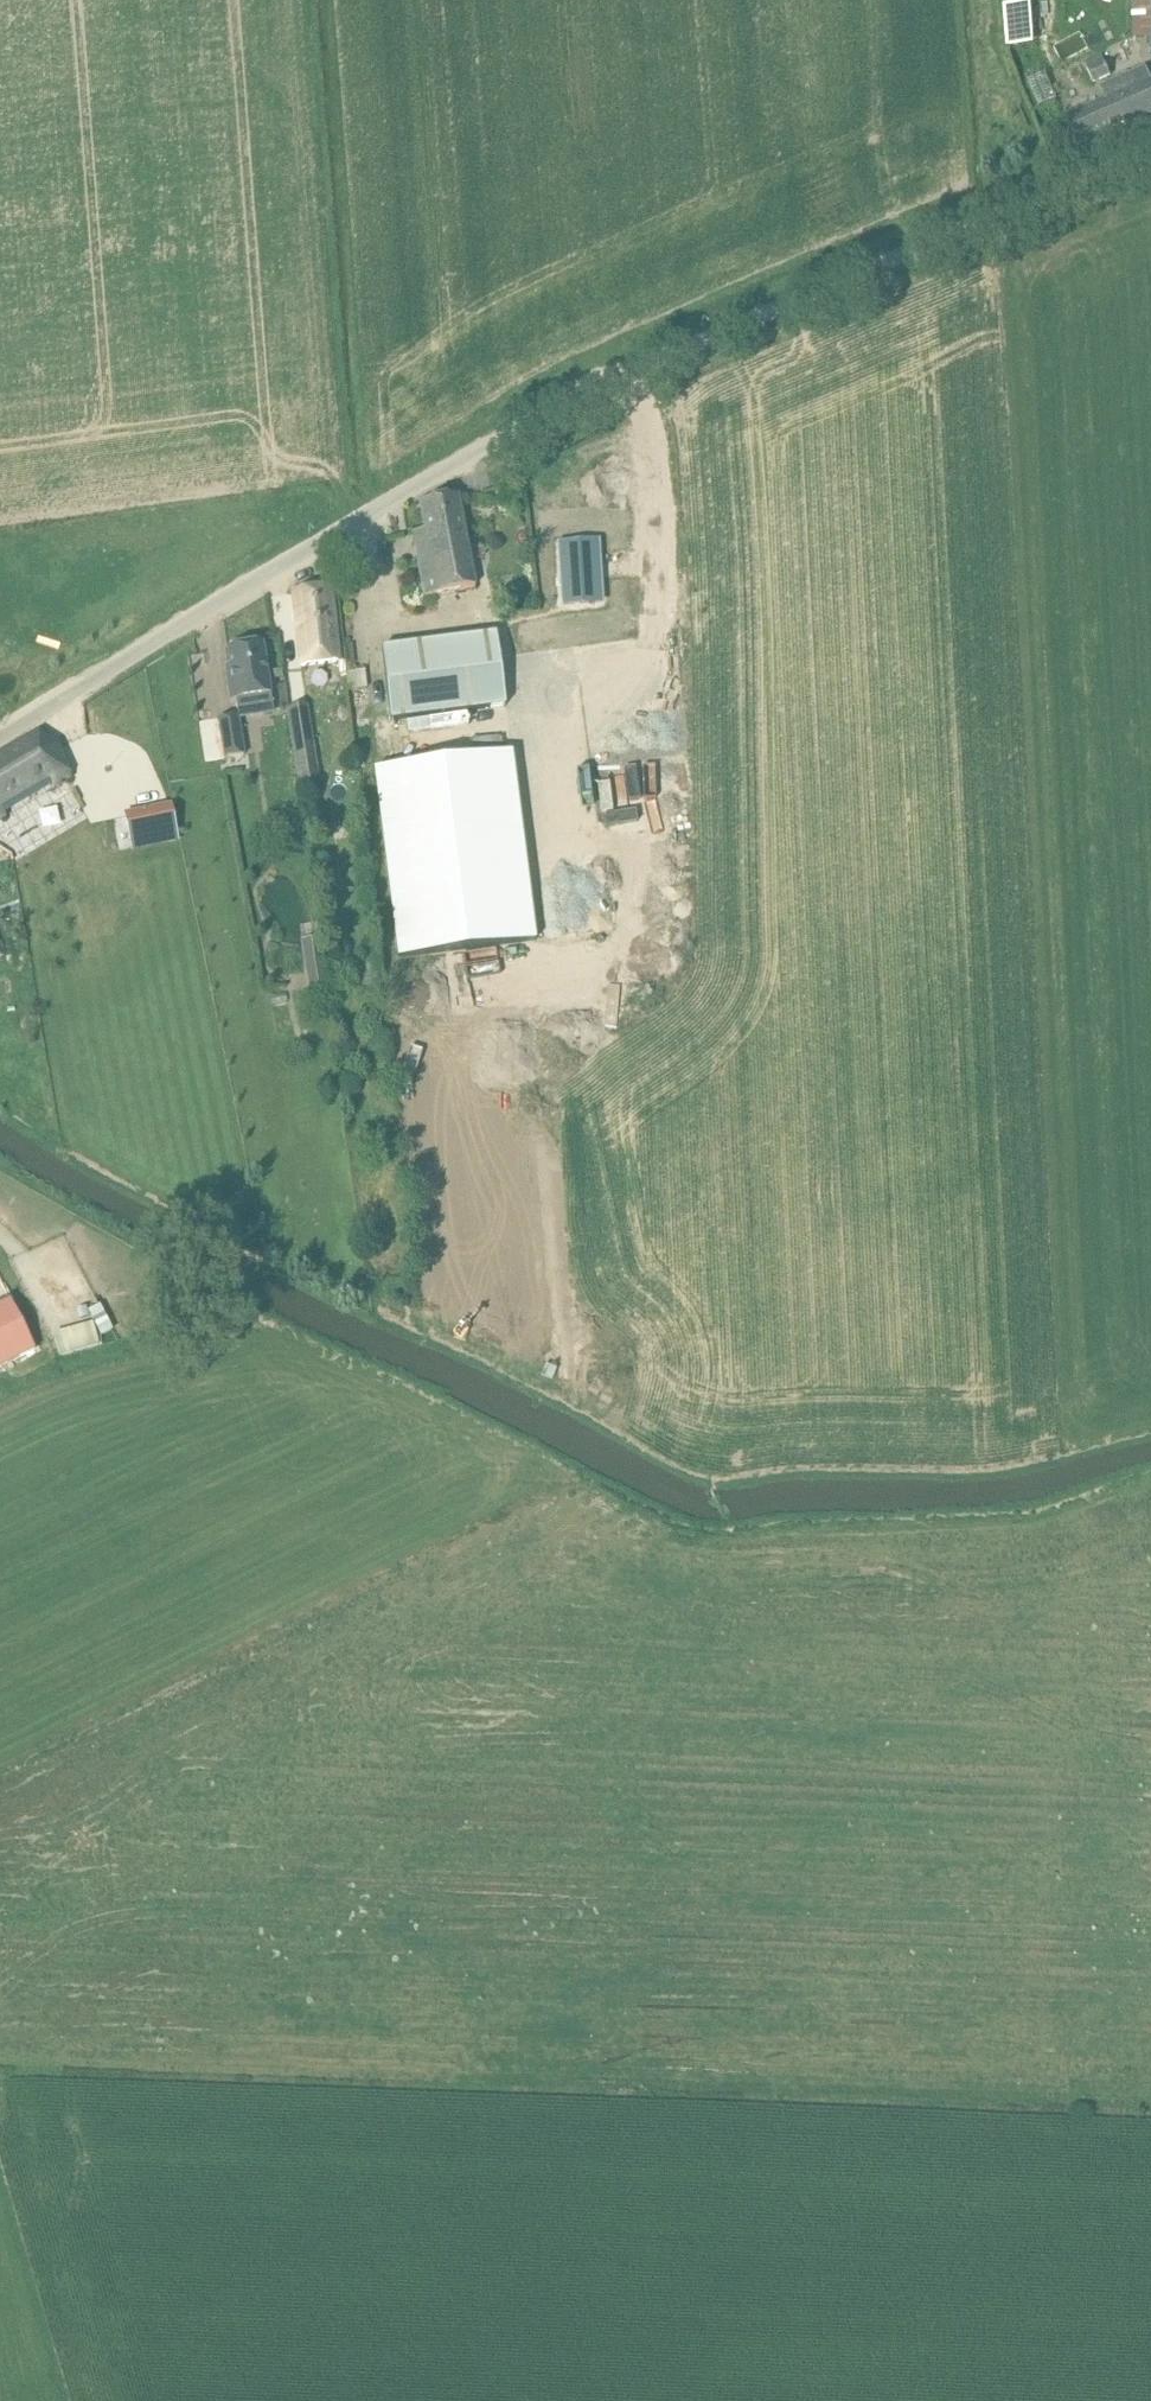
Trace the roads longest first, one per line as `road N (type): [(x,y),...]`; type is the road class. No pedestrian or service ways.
road 1 (unclassified): [(0,737),(500,438),(1150,147)]

